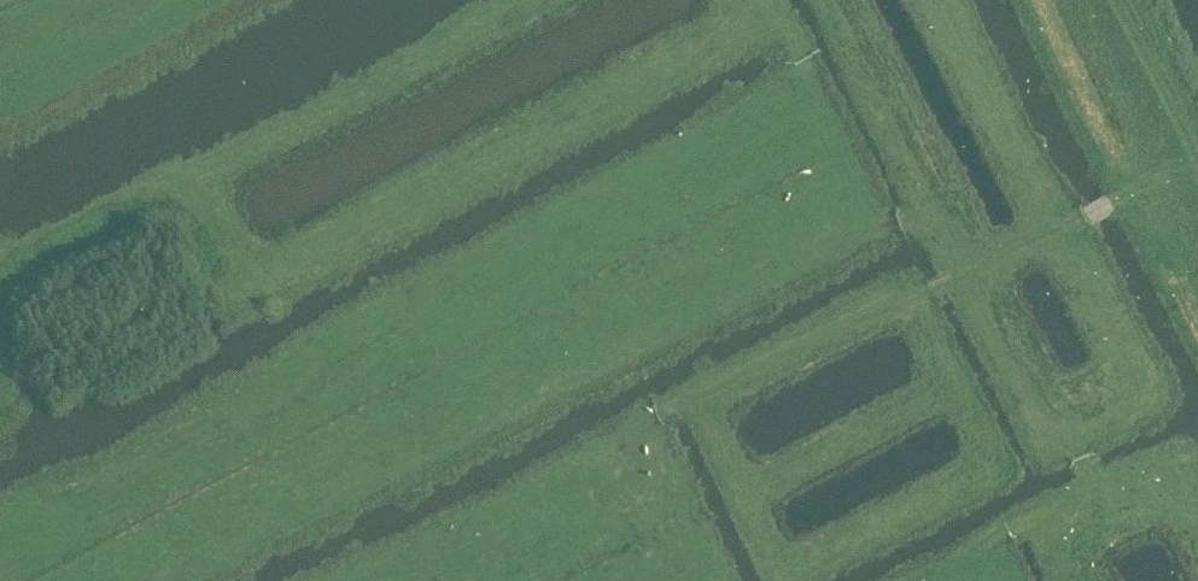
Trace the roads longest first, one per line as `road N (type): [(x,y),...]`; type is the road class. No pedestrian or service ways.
road 1 (track): [(676,580),(642,491),(651,419),(1084,213)]
road 2 (track): [(1117,0),(1197,170)]

